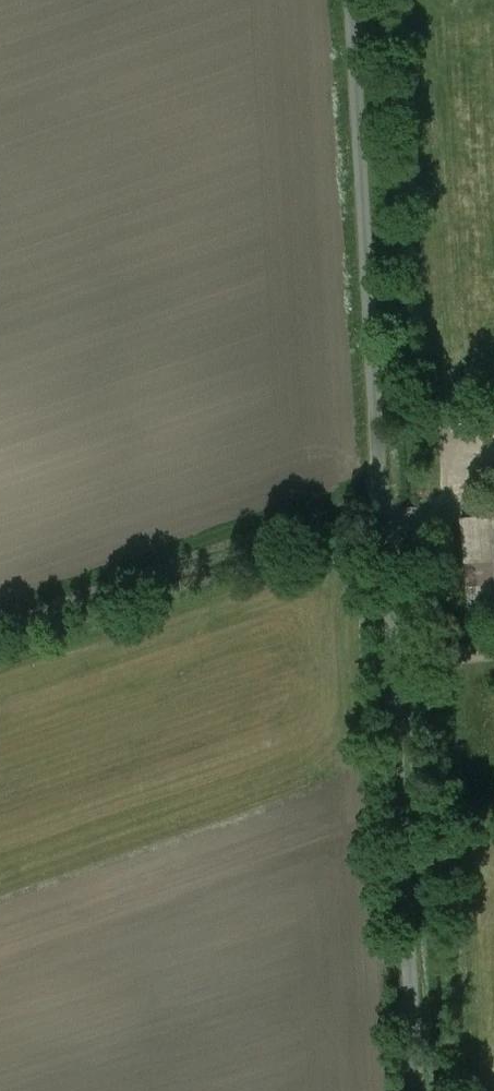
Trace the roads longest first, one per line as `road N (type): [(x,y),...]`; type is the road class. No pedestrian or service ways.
road 1 (unclassified): [(351,0),(418,1090)]

